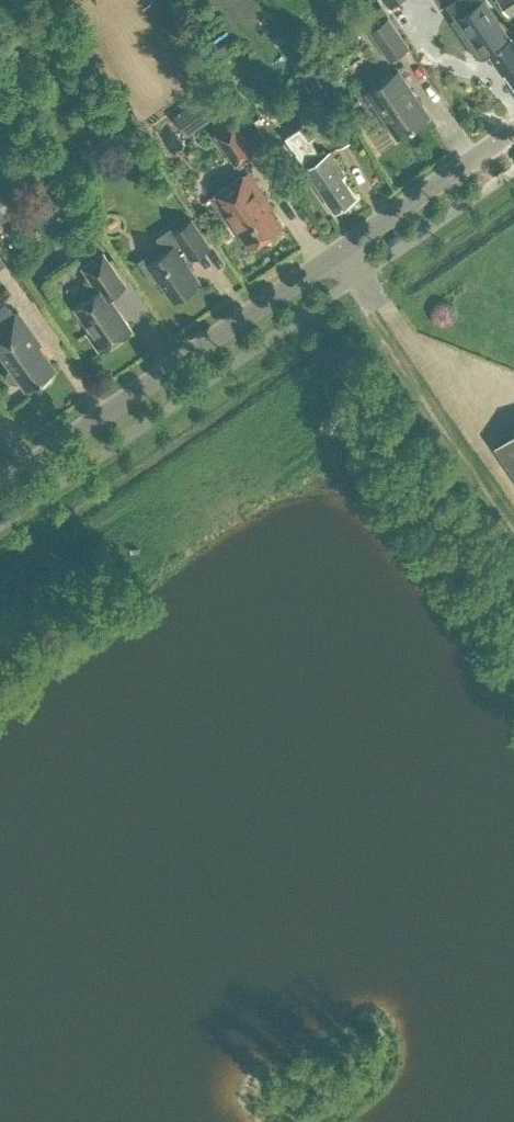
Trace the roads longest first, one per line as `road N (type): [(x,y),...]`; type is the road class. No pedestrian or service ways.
road 1 (unclassified): [(0,487),(513,130)]

